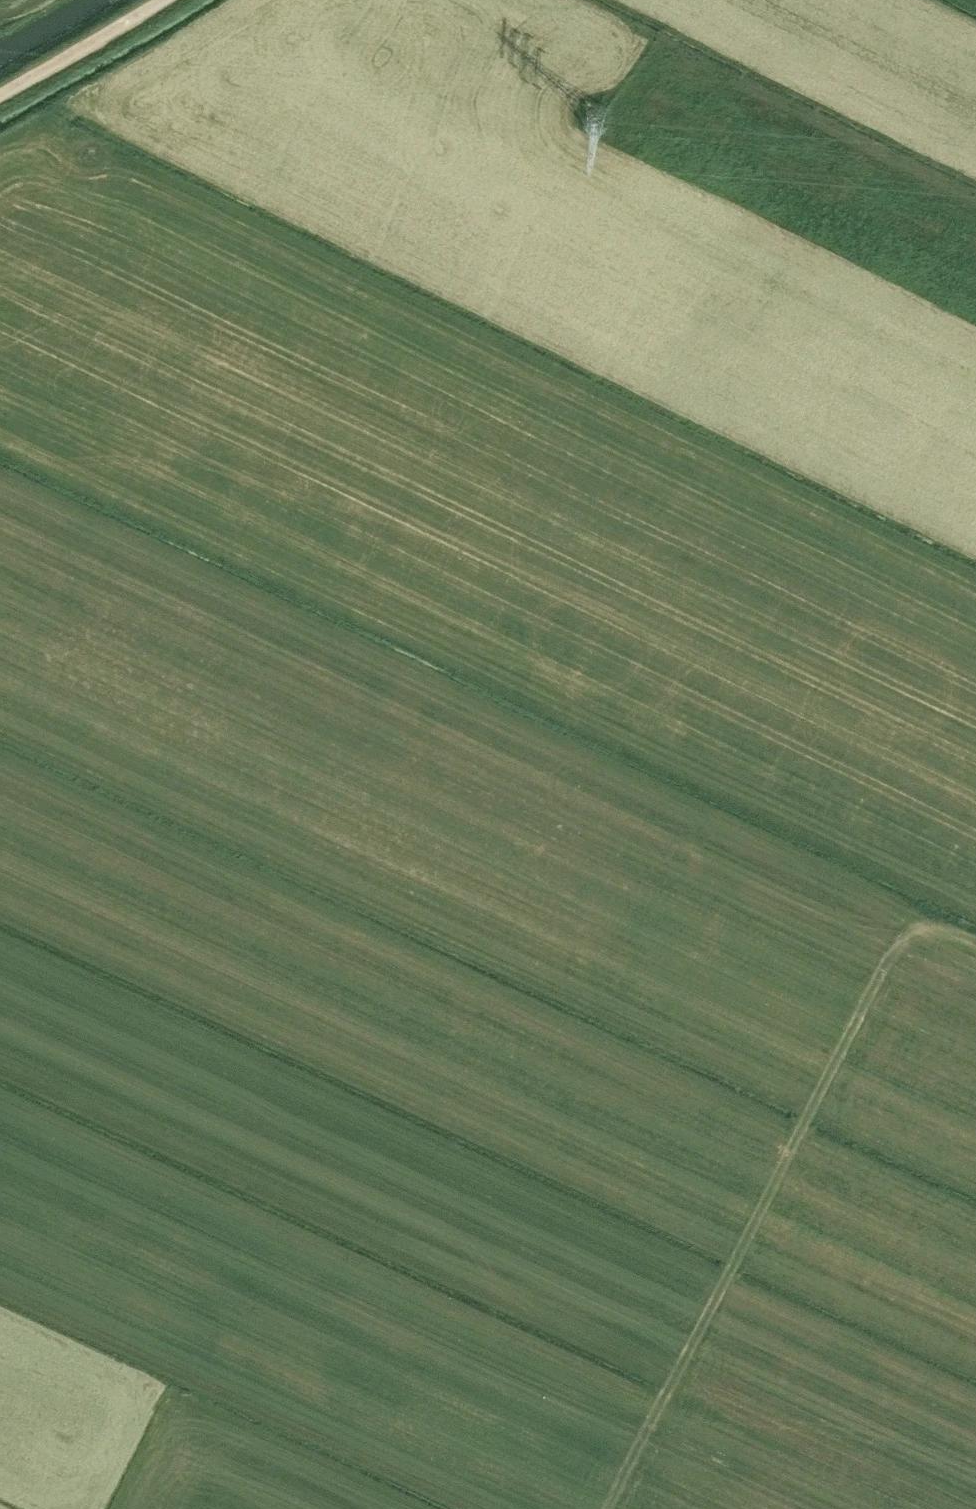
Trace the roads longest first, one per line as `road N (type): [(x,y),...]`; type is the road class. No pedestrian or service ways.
road 1 (track): [(607,1508),(903,935),(934,923),(975,943)]
road 2 (unclassified): [(0,90),(149,0)]

